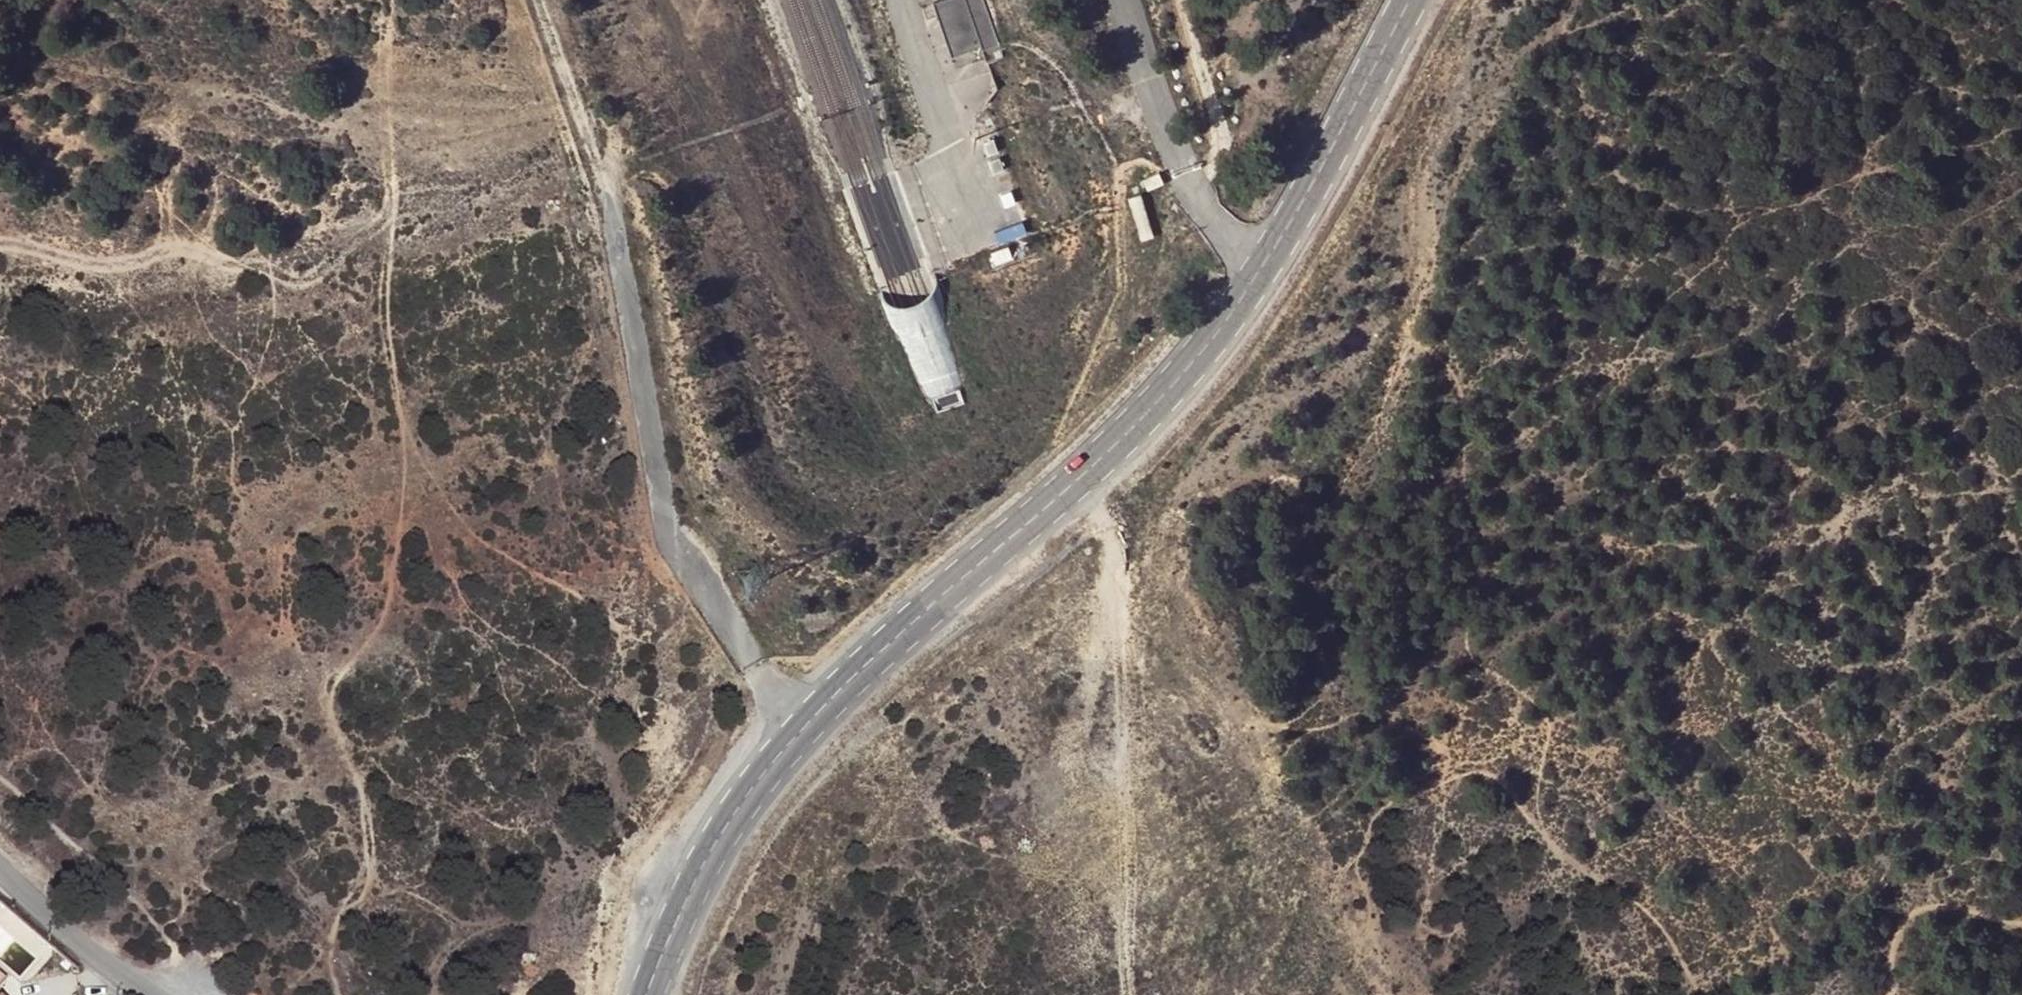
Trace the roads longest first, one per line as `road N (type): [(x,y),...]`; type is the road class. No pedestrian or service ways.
road 1 (tertiary): [(1412,0),(1246,289),(1175,376),(755,775),(690,871),(644,994)]
road 2 (track): [(1128,994),(1118,559),(1083,471)]
road 3 (unclassified): [(0,873),(71,941),(164,994)]
road 4 (track): [(2021,919),(1950,900),(1912,913),(1891,939),(1884,994)]

